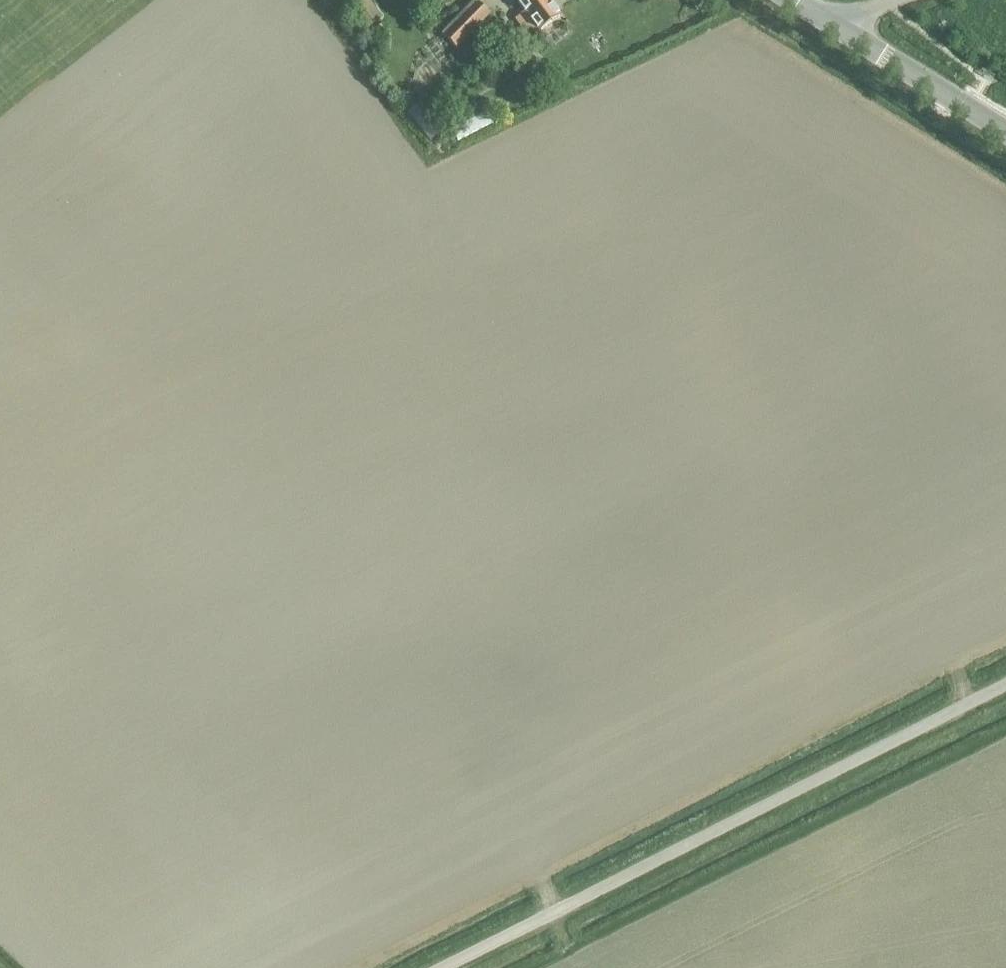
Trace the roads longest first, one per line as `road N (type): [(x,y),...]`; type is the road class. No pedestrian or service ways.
road 1 (unclassified): [(446,967),(1005,686)]
road 2 (tertiary): [(1005,133),(847,27)]

